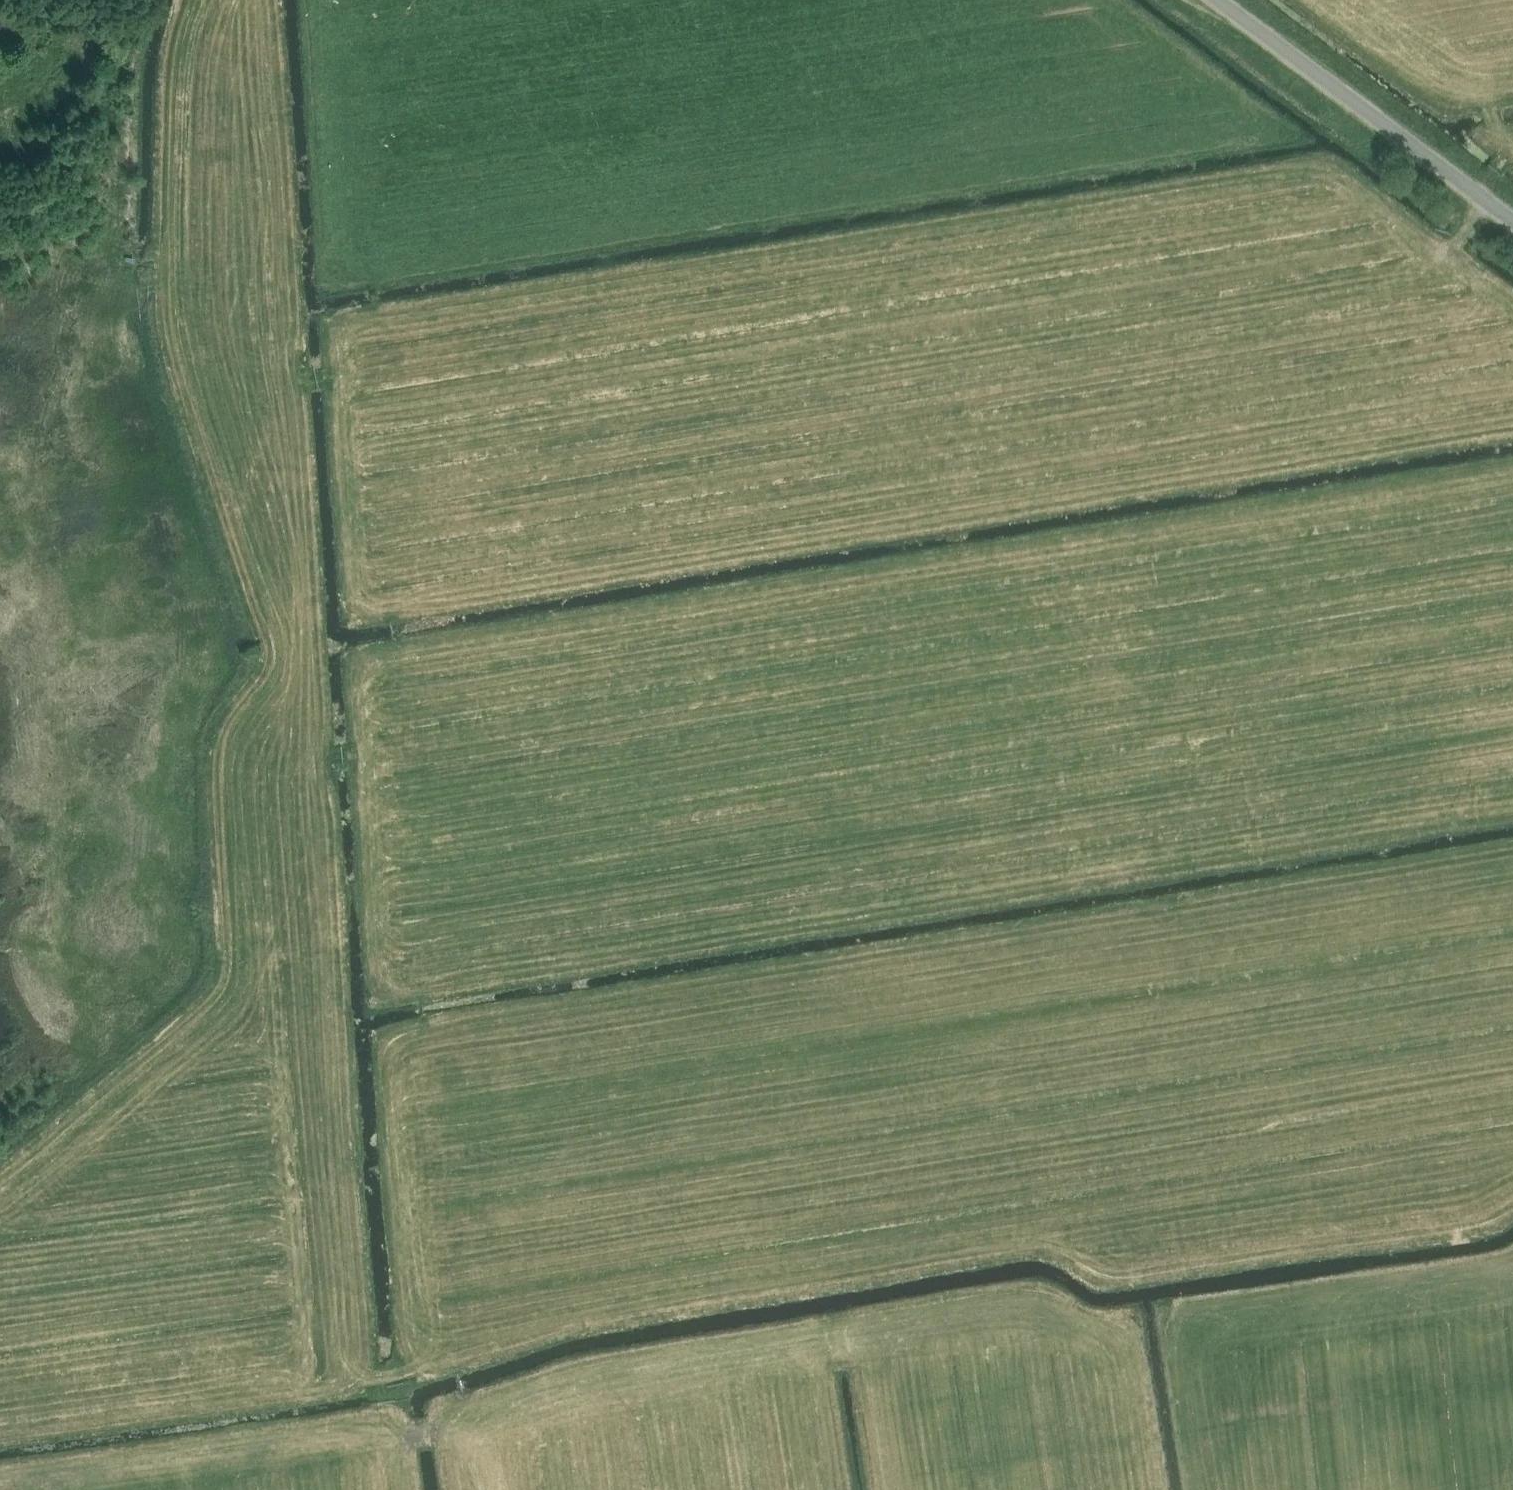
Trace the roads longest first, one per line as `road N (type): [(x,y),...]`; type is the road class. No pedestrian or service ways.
road 1 (tertiary): [(1512,220),(1219,0)]

